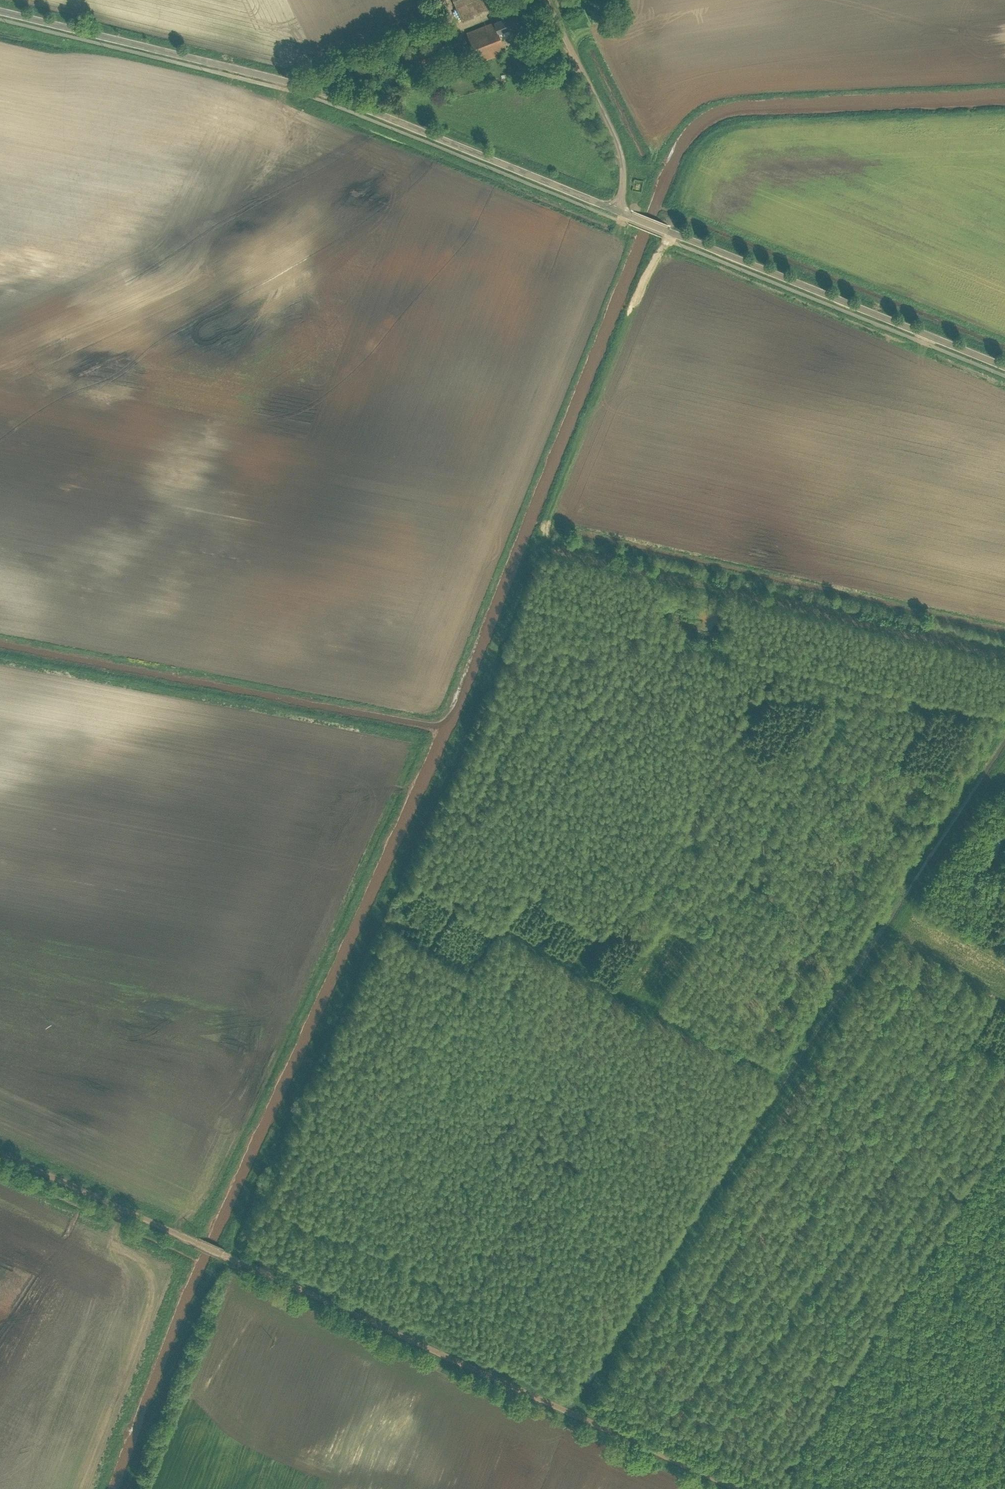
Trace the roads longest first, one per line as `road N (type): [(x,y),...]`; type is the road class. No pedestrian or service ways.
road 1 (track): [(230,1256),(670,231)]
road 2 (unclassified): [(0,1152),(740,1488)]
road 3 (tertiary): [(0,11),(345,100),(620,209)]
road 4 (tertiary): [(620,209),(1004,366)]
road 5 (unclassified): [(548,0),(623,155),(620,209)]

